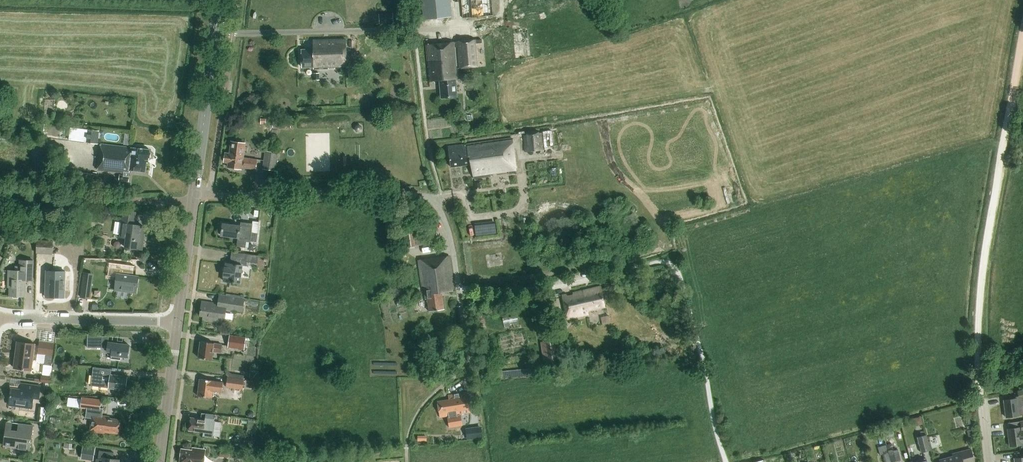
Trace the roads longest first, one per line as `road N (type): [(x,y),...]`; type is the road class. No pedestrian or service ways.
road 1 (track): [(727,461),(671,264),(551,287),(459,291)]
road 2 (residential): [(195,198),(389,192),(436,204),(450,235),(469,360)]
road 3 (track): [(1022,53),(978,315),(981,402)]
road 4 (tertiary): [(195,198),(220,0)]
road 5 (residential): [(177,322),(0,318)]
road 6 (tertiary): [(159,461),(177,322)]
road 7 (tertiary): [(177,322),(195,198)]

